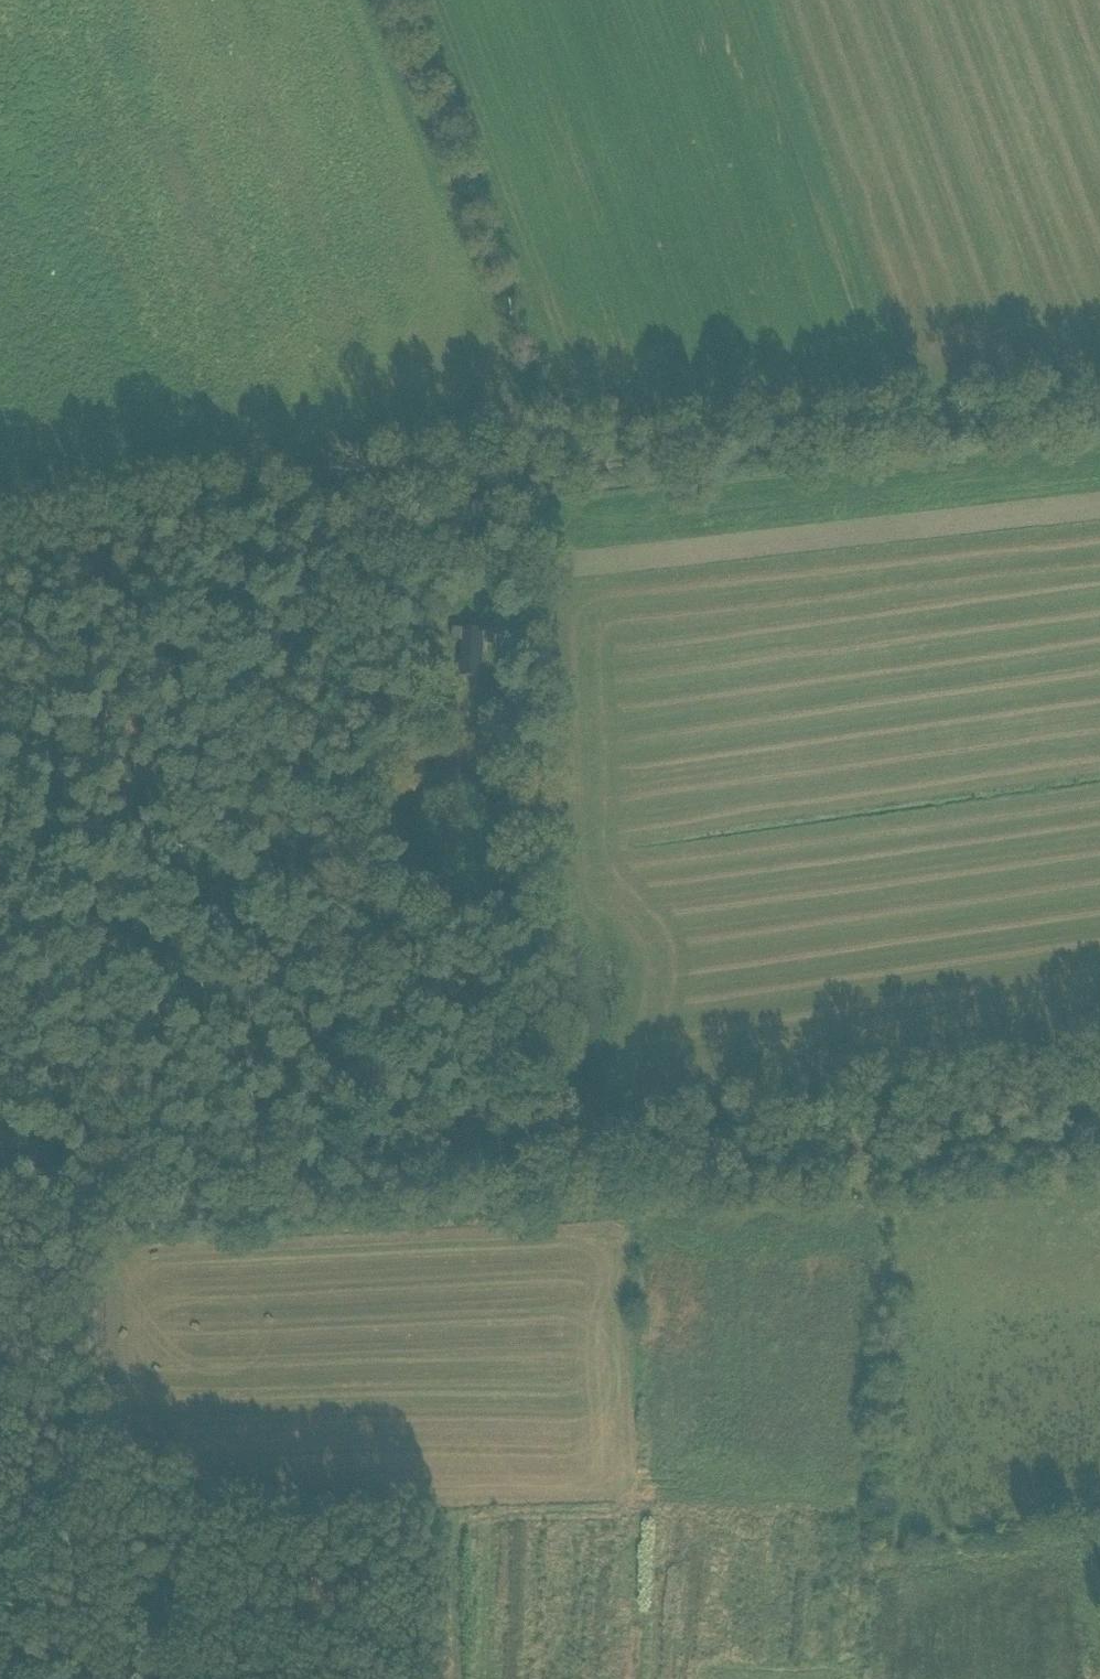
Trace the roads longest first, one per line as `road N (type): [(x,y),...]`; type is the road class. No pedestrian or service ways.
road 1 (track): [(1099,416),(427,473),(0,580)]
road 2 (track): [(1099,1104),(536,1177),(0,1217)]

